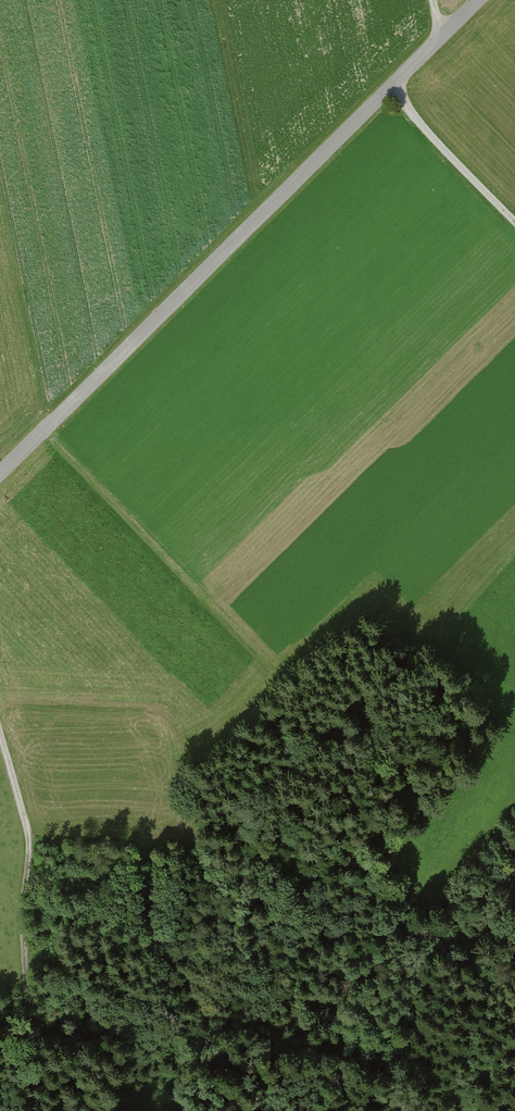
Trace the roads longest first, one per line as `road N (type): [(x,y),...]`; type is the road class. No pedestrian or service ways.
road 1 (unclassified): [(0,474),(482,0)]
road 2 (track): [(0,730),(29,829),(23,921),(35,1110)]
road 3 (track): [(26,965),(265,1048)]
road 4 (track): [(400,82),(514,216)]

